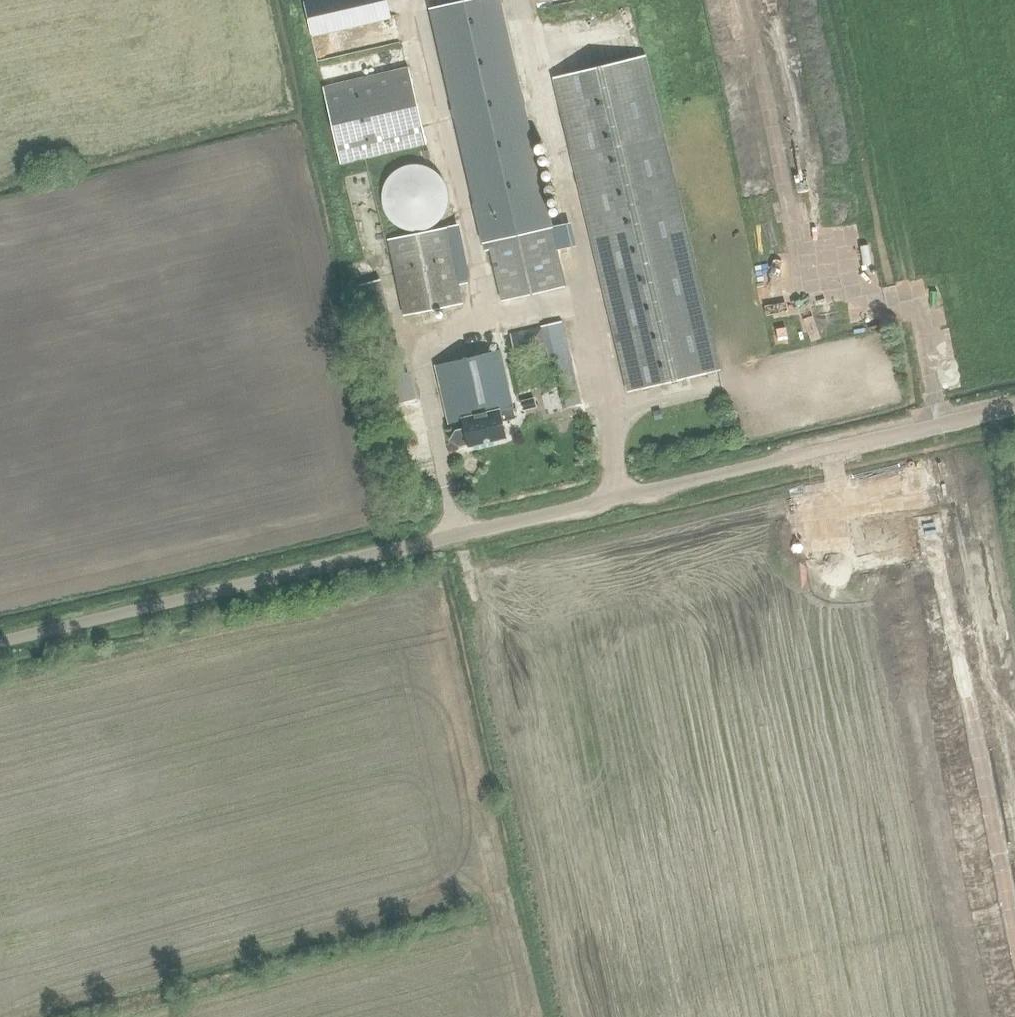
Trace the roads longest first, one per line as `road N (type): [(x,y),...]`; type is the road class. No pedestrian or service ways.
road 1 (unclassified): [(0,640),(1014,403)]

